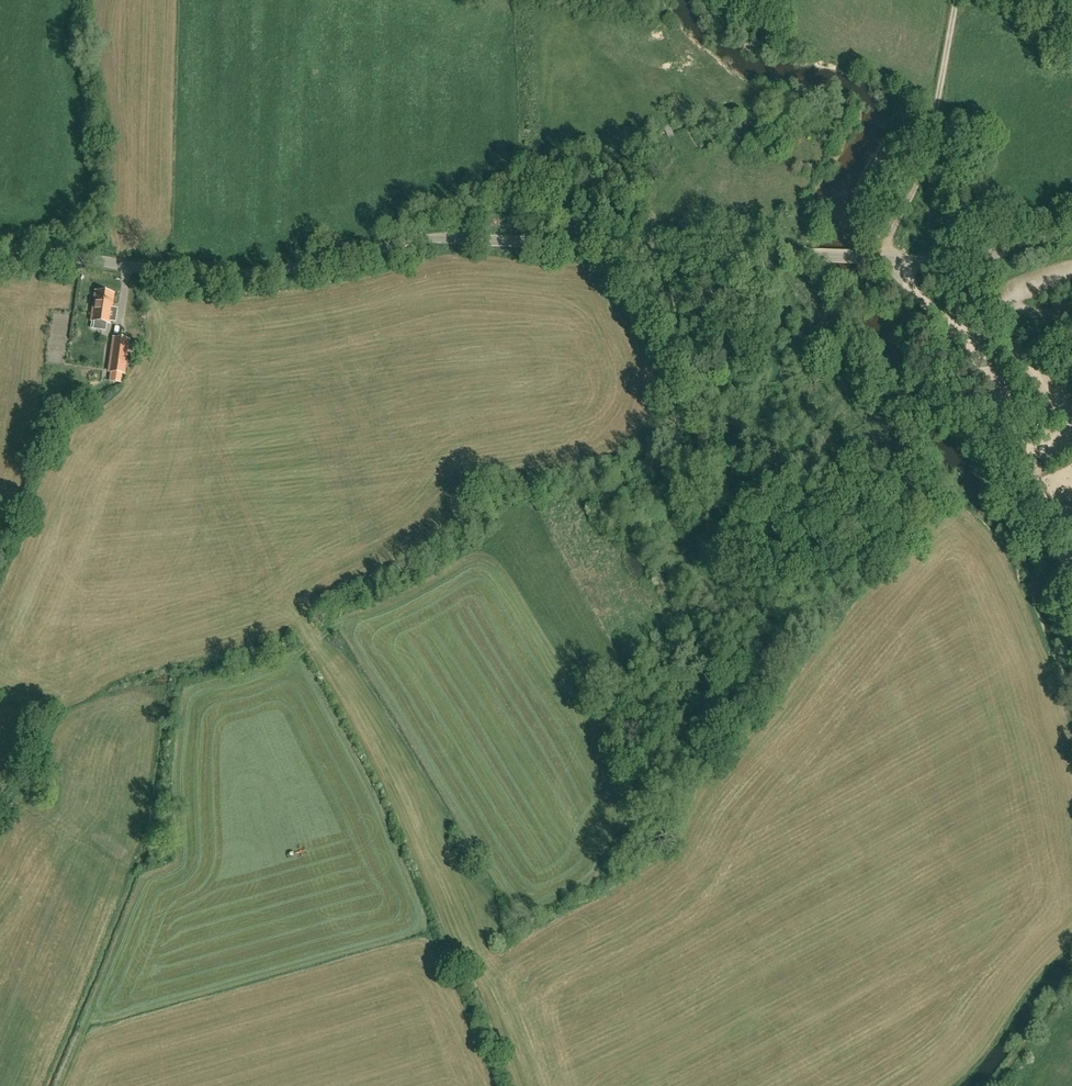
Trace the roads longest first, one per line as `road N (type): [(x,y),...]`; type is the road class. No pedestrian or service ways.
road 1 (unclassified): [(884,261),(427,239),(223,276),(0,247)]
road 2 (track): [(1071,575),(1014,499),(962,395),(935,315),(884,261)]
road 3 (track): [(981,330),(1018,349),(1069,425),(1064,436),(1026,456),(972,333)]
road 4 (track): [(884,261),(917,186),(952,0)]
road 5 (unclassified): [(884,261),(977,256),(1071,234)]

